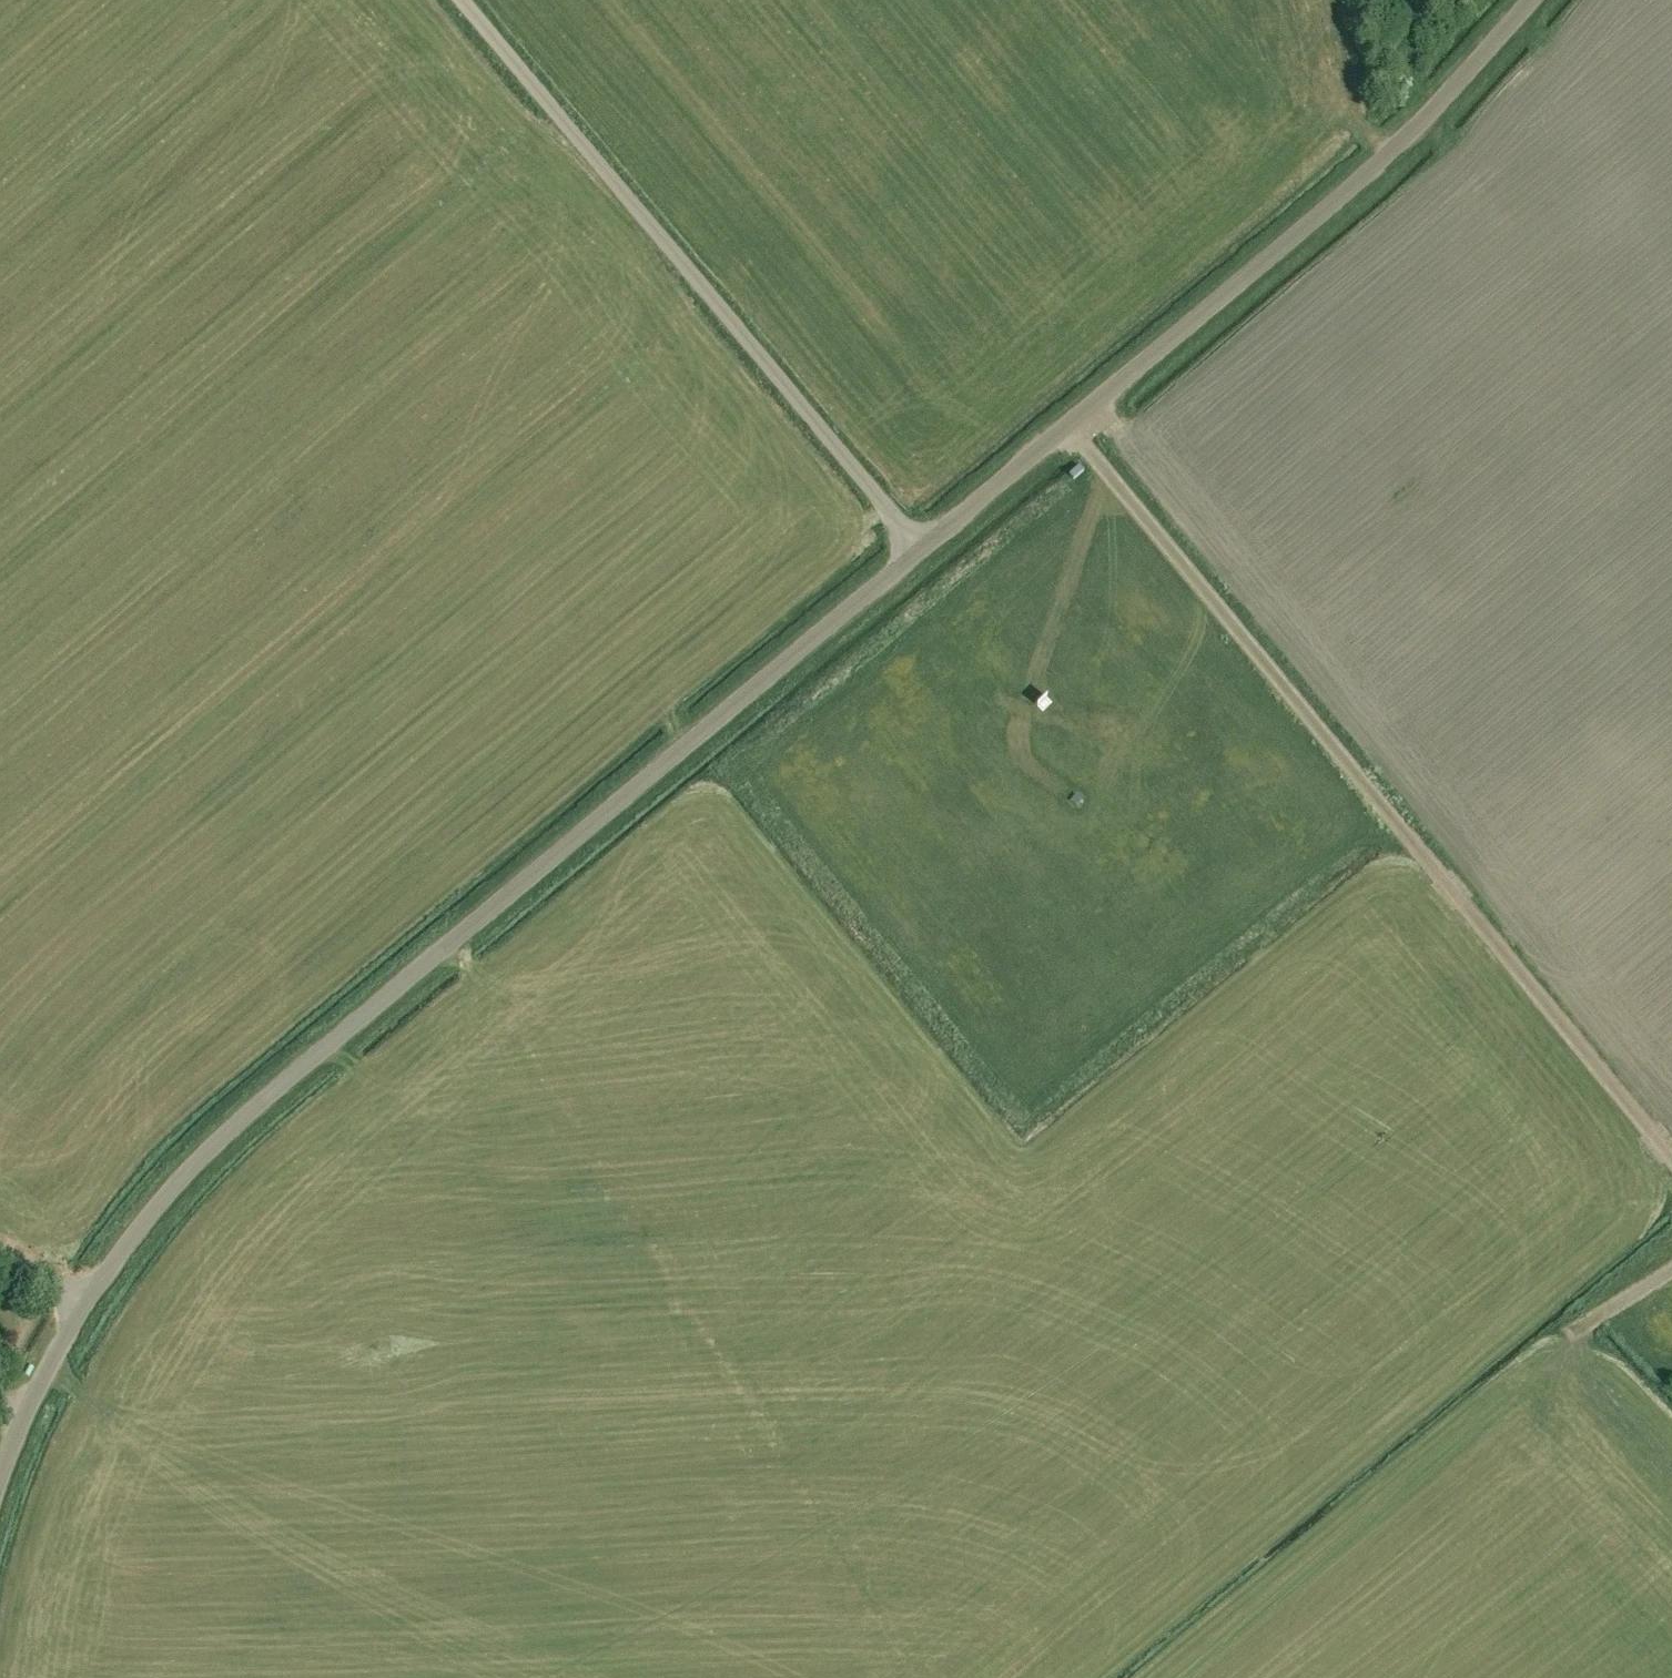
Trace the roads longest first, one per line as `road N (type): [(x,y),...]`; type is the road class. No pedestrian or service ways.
road 1 (unclassified): [(0,1494),(43,1385),(90,1301),(188,1177),(1338,207),(1538,0)]

